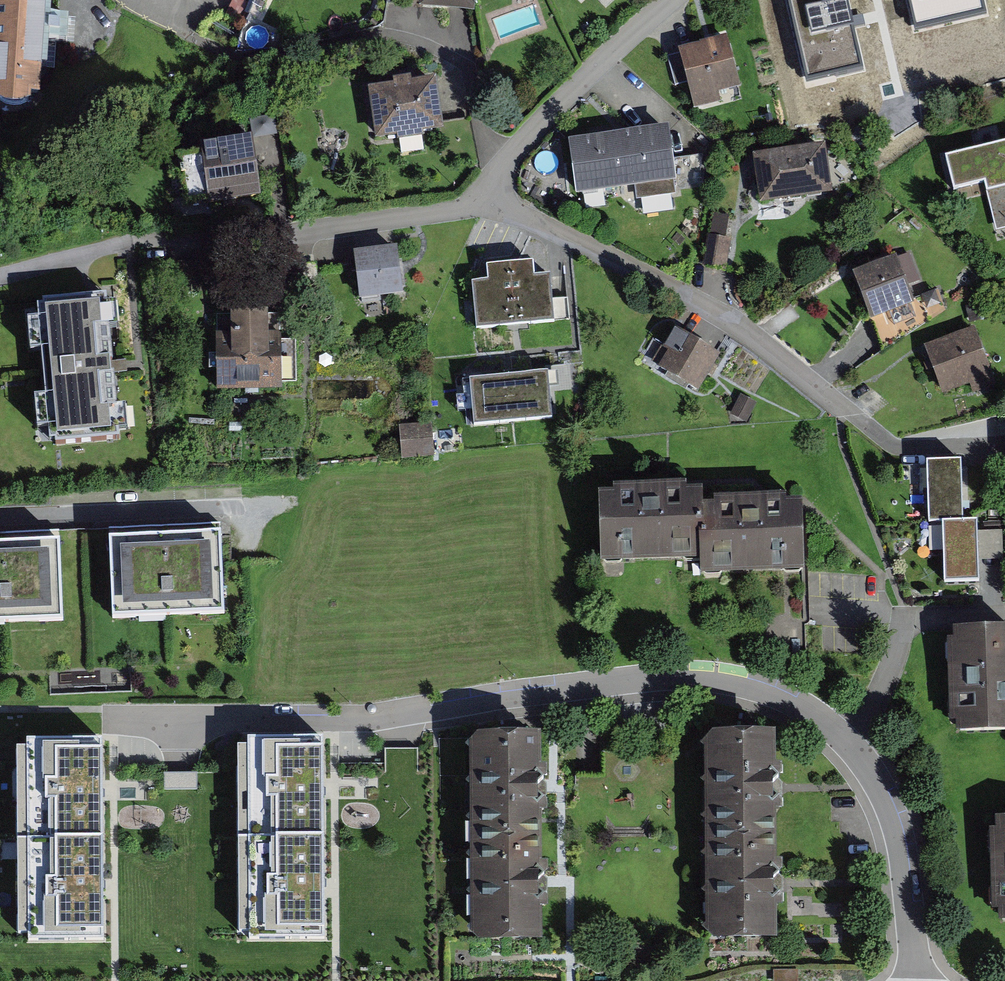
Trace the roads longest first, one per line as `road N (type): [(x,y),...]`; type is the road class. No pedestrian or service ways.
road 1 (residential): [(916,980),(899,848),(880,793),(853,746),(793,707),(713,681),(636,681),(368,722),(113,722)]
road 2 (residential): [(489,190),(783,350),(900,448),(1004,448)]
road 3 (residential): [(489,190),(447,213),(150,238)]
road 4 (residential): [(682,0),(544,124),(489,190)]
road 5 (residential): [(0,520),(270,510)]

